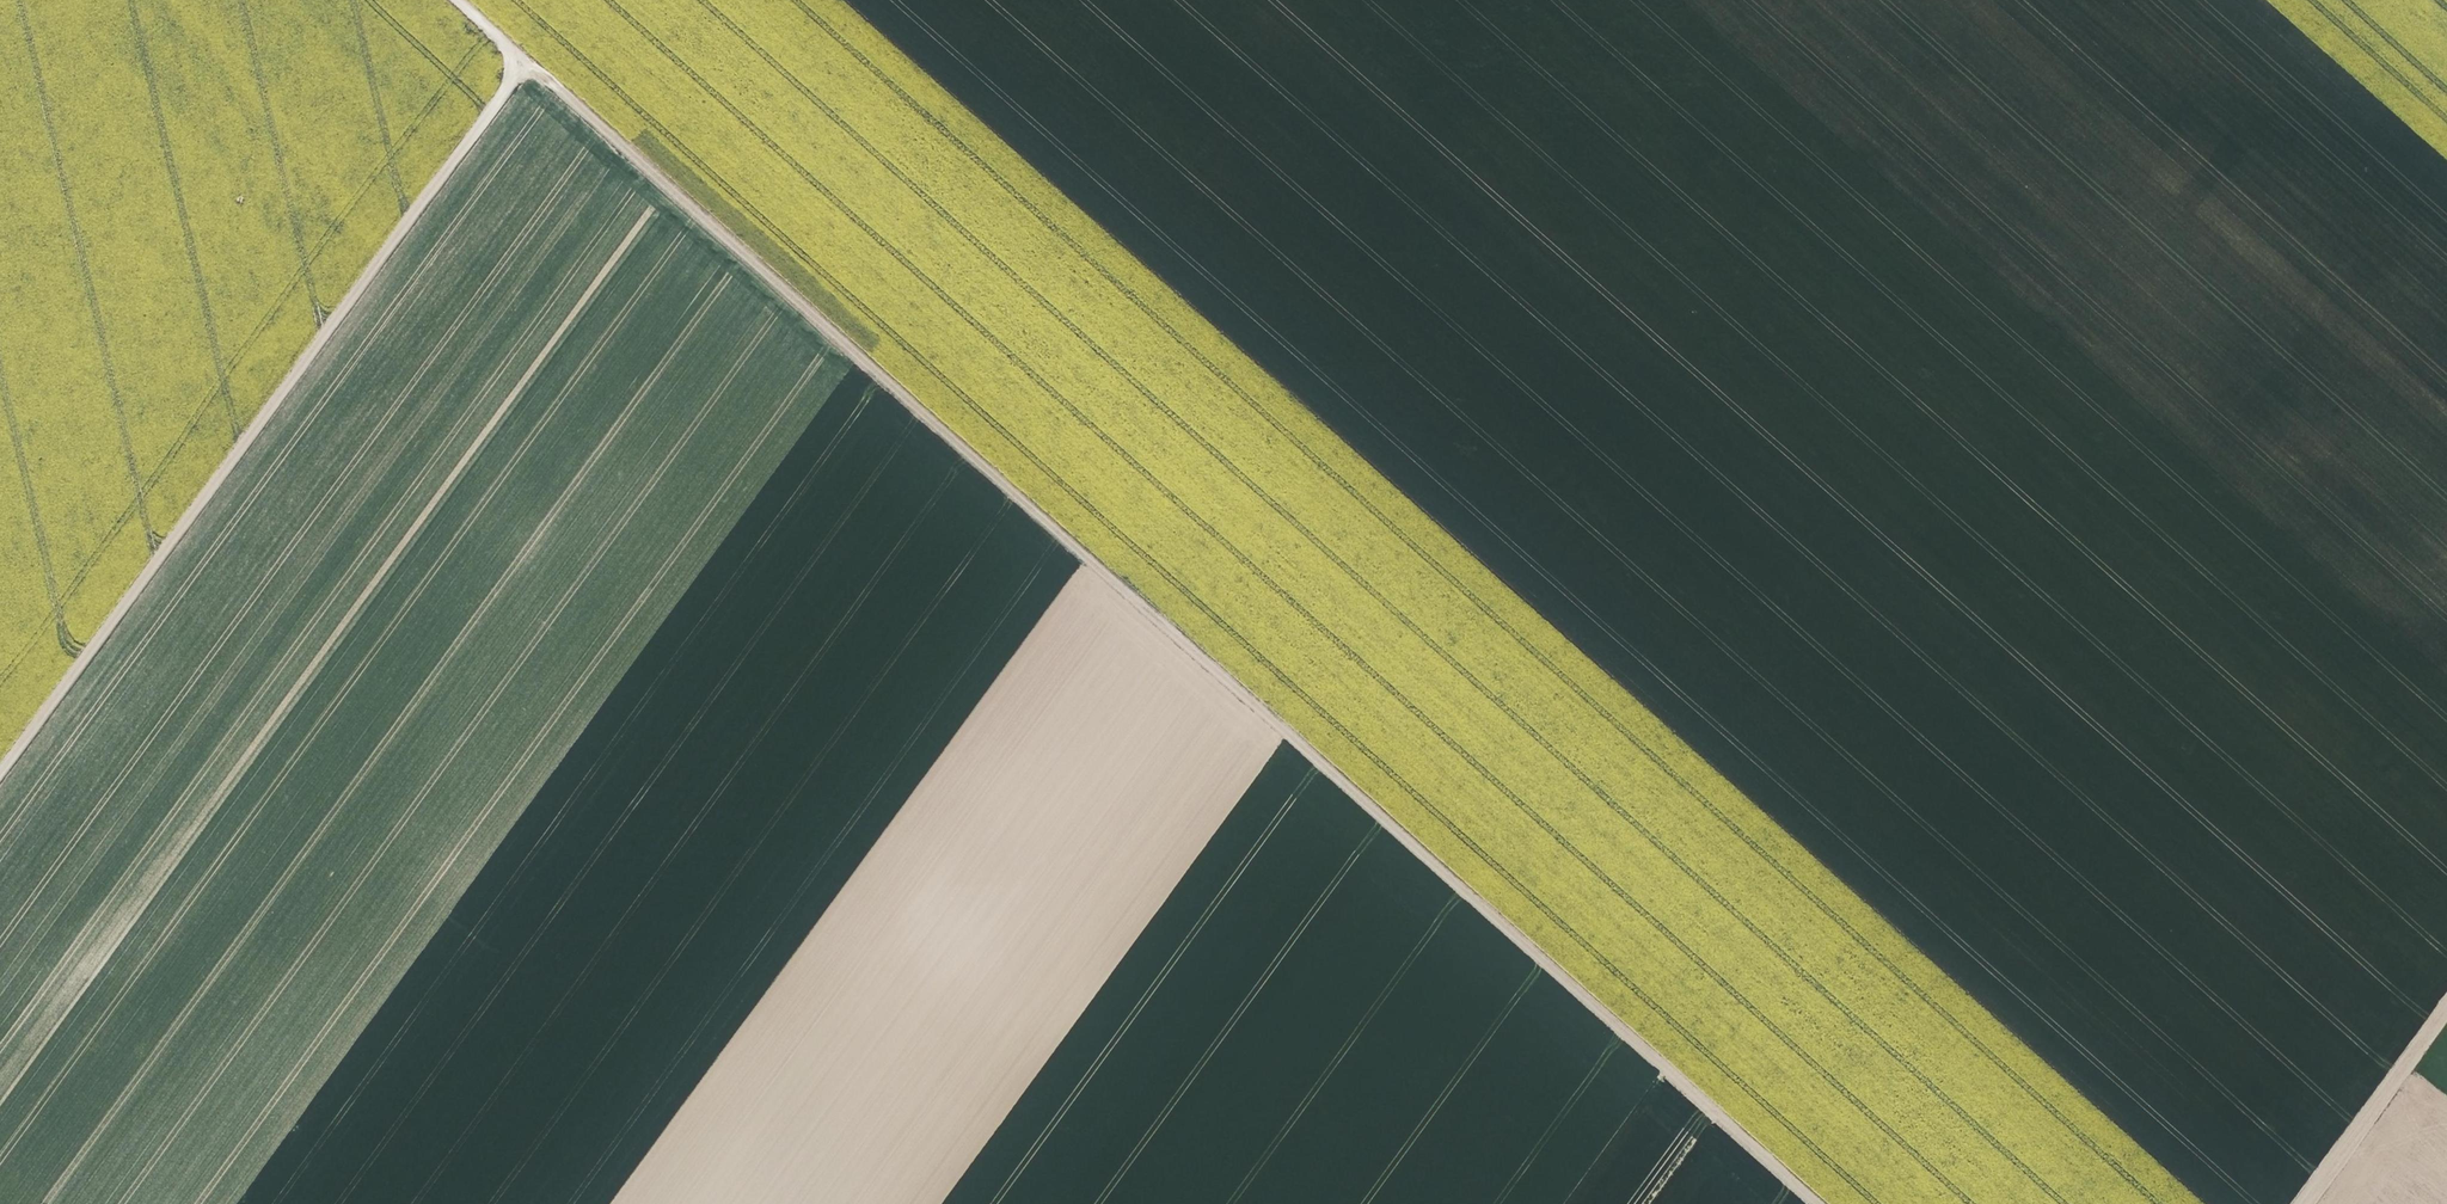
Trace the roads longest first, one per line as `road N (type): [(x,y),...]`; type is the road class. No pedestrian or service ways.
road 1 (track): [(463,0),(1820,1203)]
road 2 (track): [(527,61),(0,779)]
road 3 (track): [(2446,1007),(2303,1203)]

